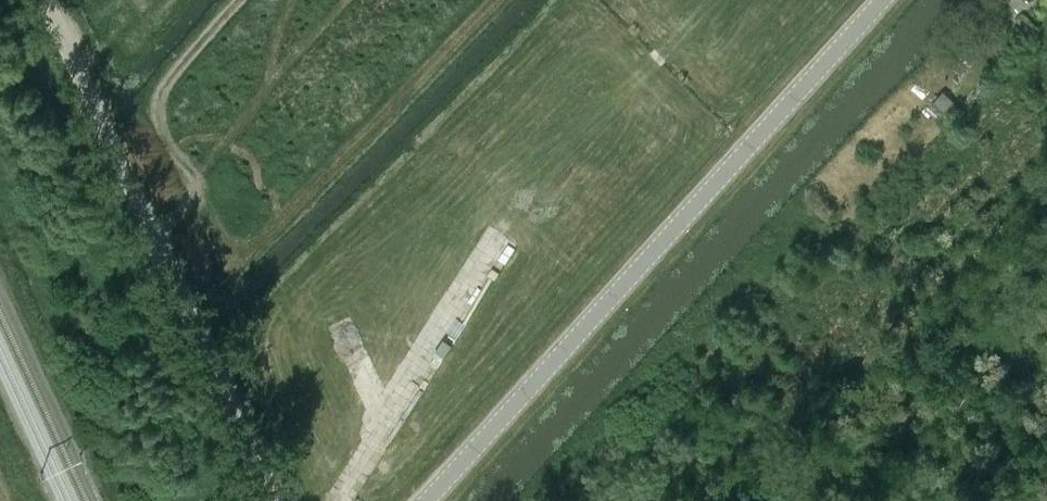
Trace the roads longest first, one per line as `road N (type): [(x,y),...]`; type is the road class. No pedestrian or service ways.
road 1 (unclassified): [(426,500),(887,0)]
road 2 (unclassified): [(278,500),(41,0)]

